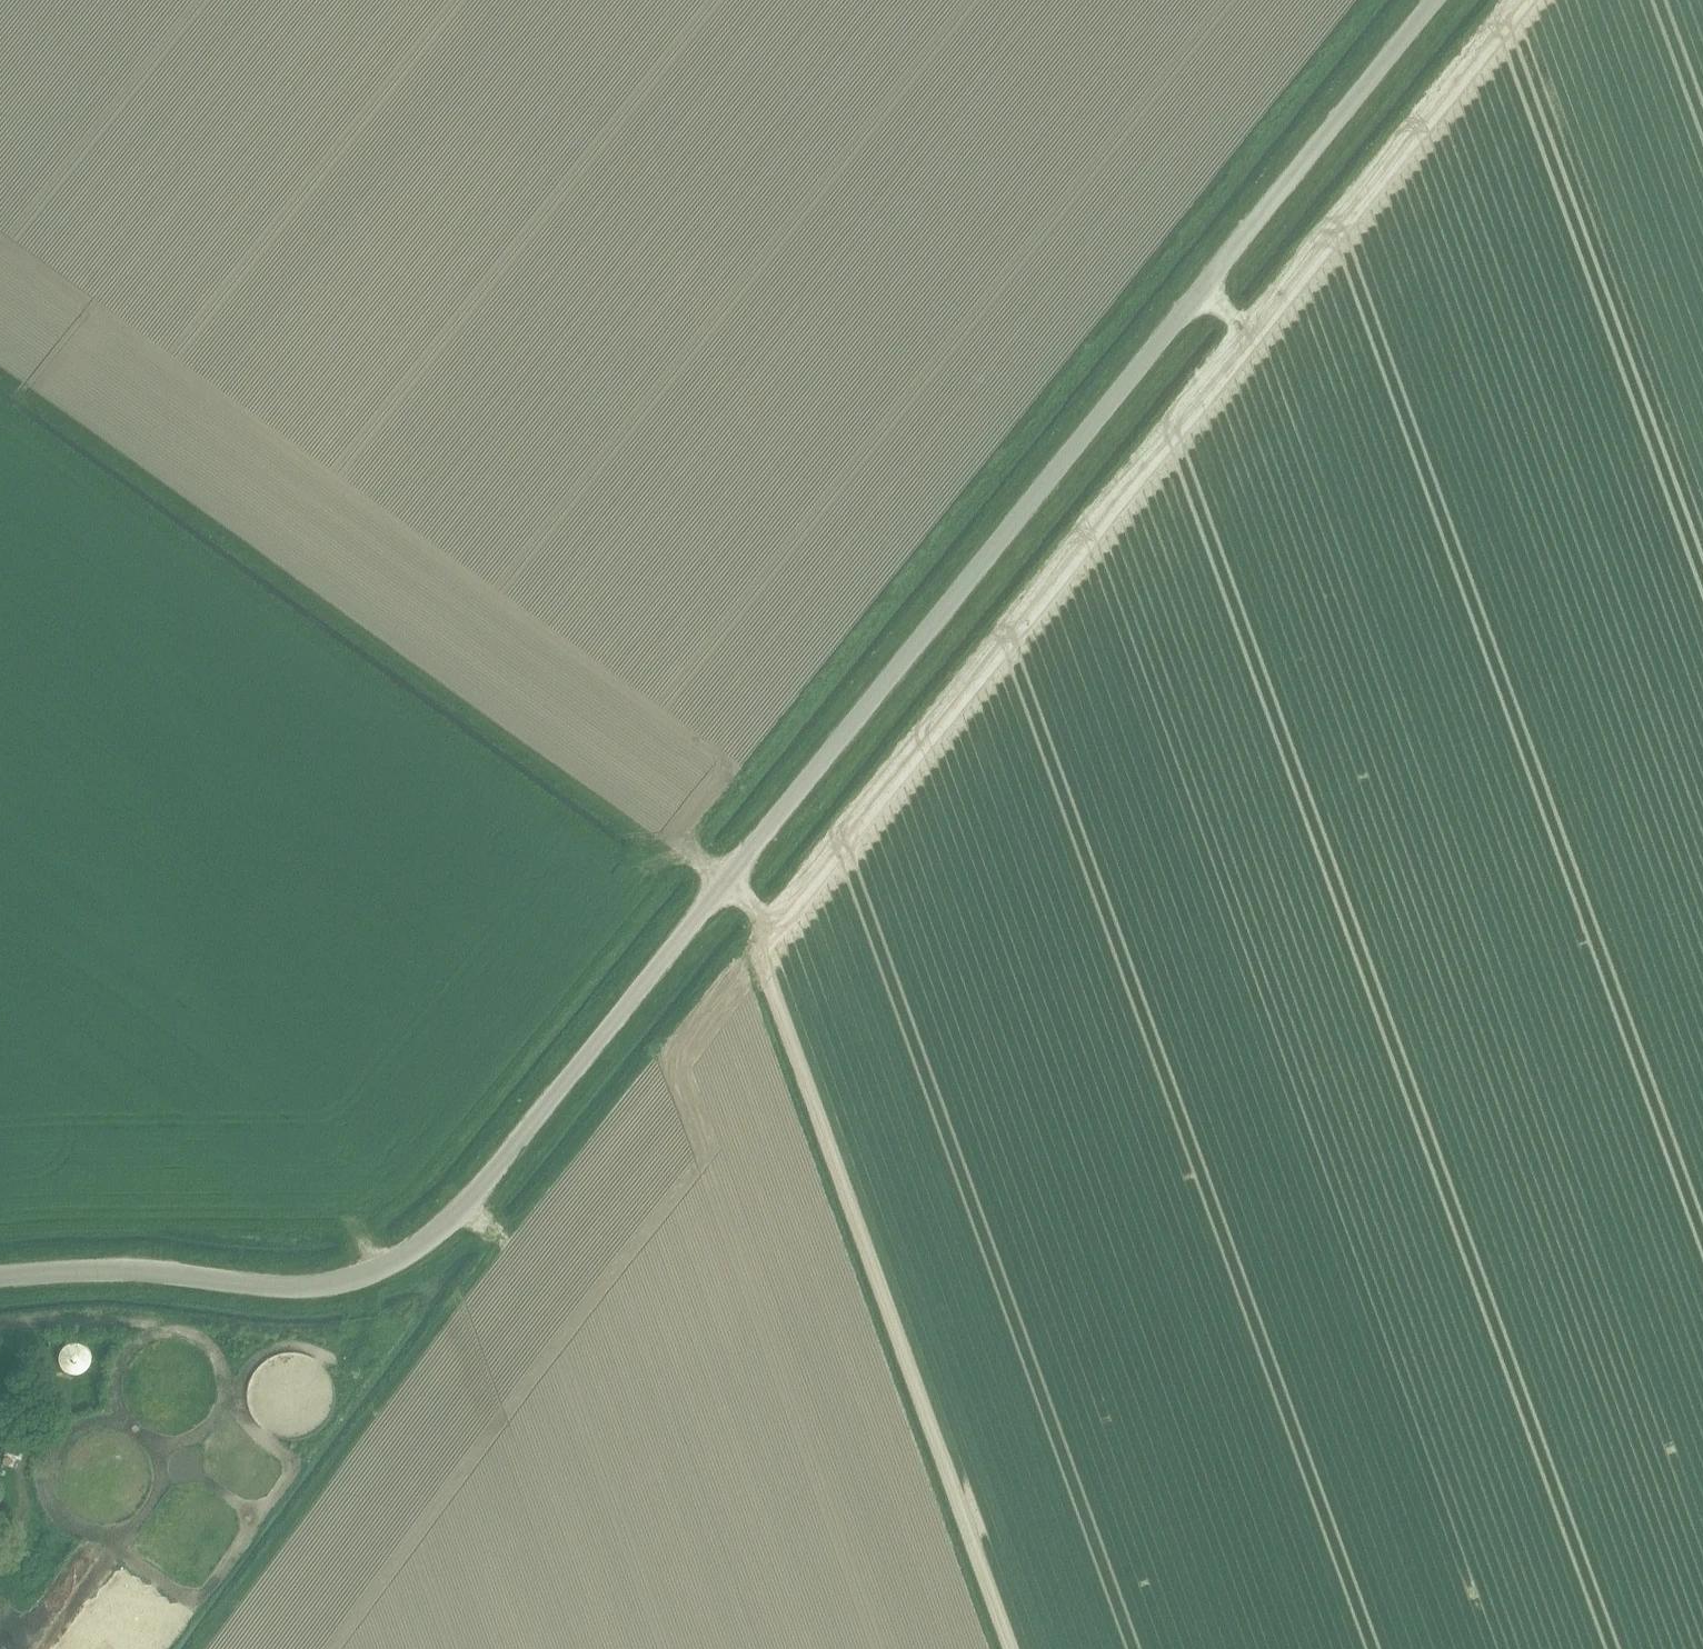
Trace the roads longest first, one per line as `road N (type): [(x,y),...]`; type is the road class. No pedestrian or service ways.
road 1 (unclassified): [(0,1277),(123,1268),(331,1285),(370,1274),(430,1238),(720,890),(1434,0)]

